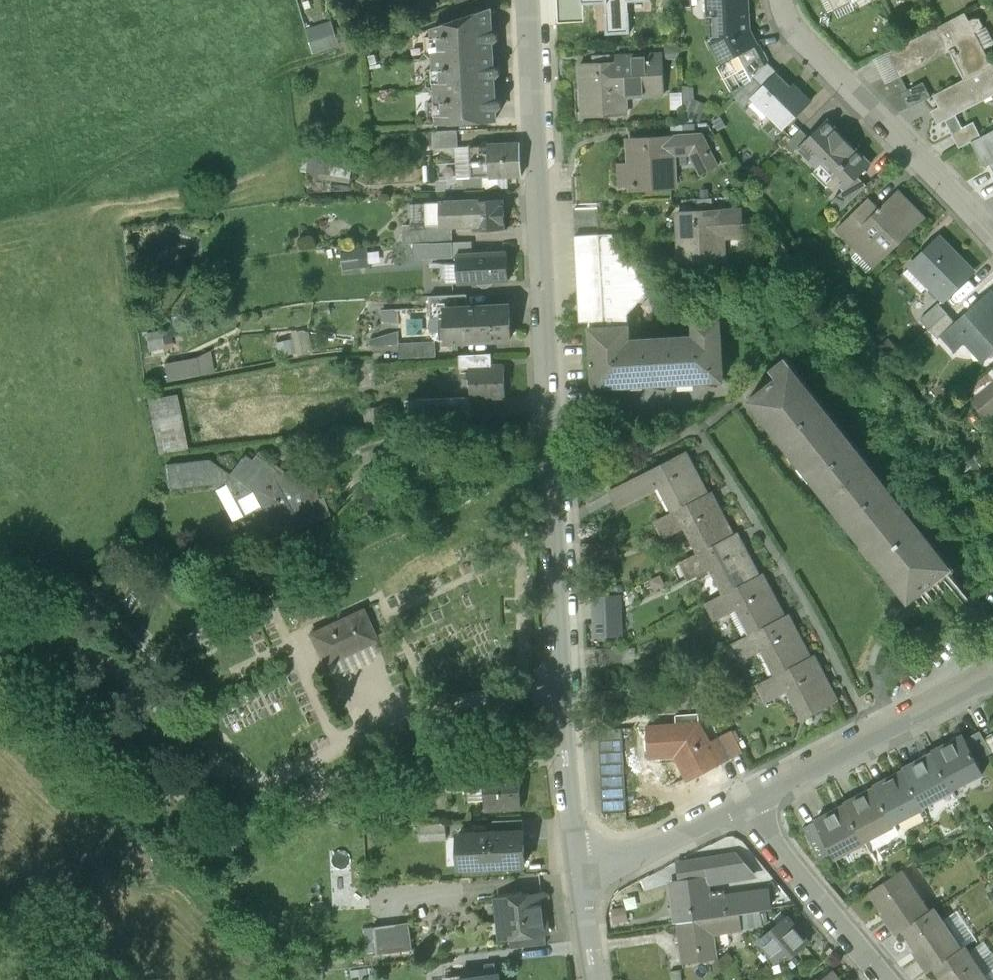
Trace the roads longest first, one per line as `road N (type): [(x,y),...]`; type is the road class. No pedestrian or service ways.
road 1 (residential): [(581,862),(563,740),(528,0)]
road 2 (residential): [(992,235),(795,30),(783,0)]
road 3 (residential): [(743,803),(992,669)]
road 4 (residential): [(885,979),(743,803)]
road 5 (residential): [(581,862),(641,853),(743,803)]

